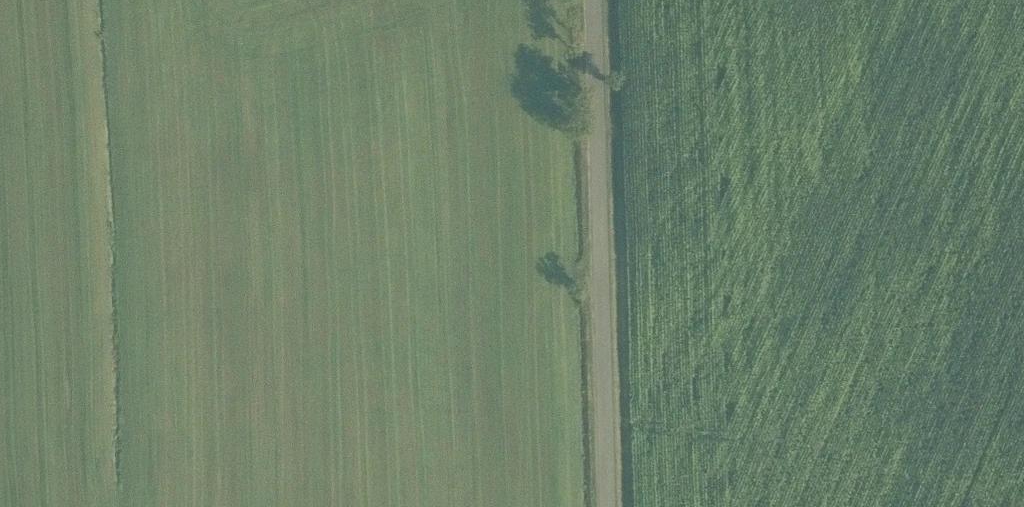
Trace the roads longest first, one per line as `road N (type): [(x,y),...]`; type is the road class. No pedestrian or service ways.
road 1 (unclassified): [(593,0),(608,506)]

